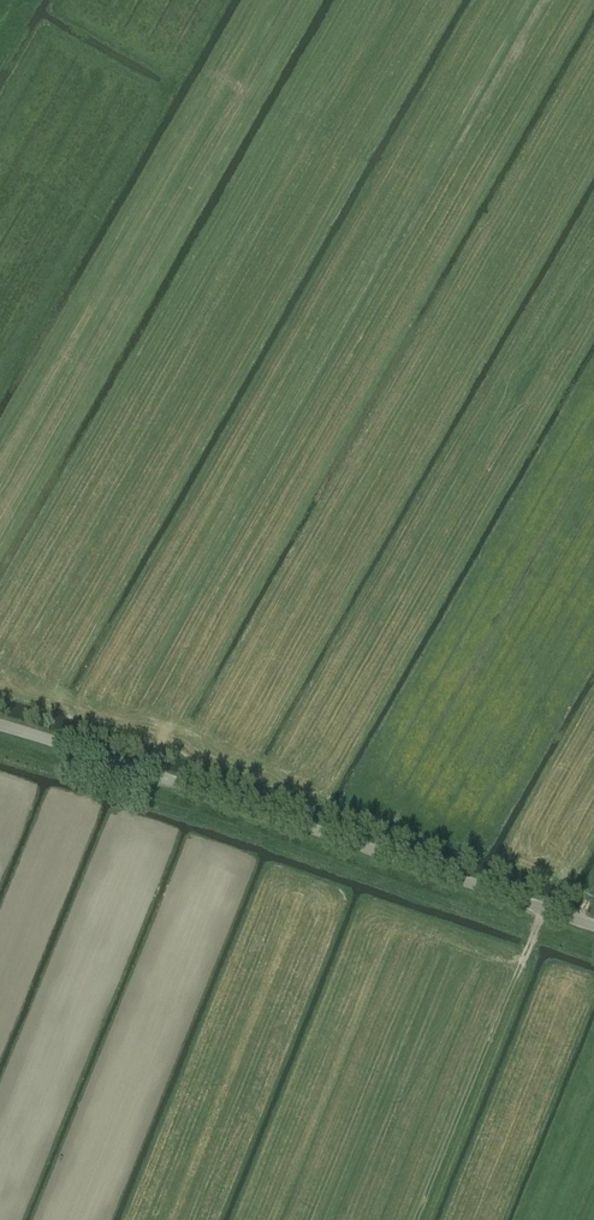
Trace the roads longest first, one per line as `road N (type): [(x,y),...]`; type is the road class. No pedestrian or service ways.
road 1 (tertiary): [(593,927),(0,724)]

